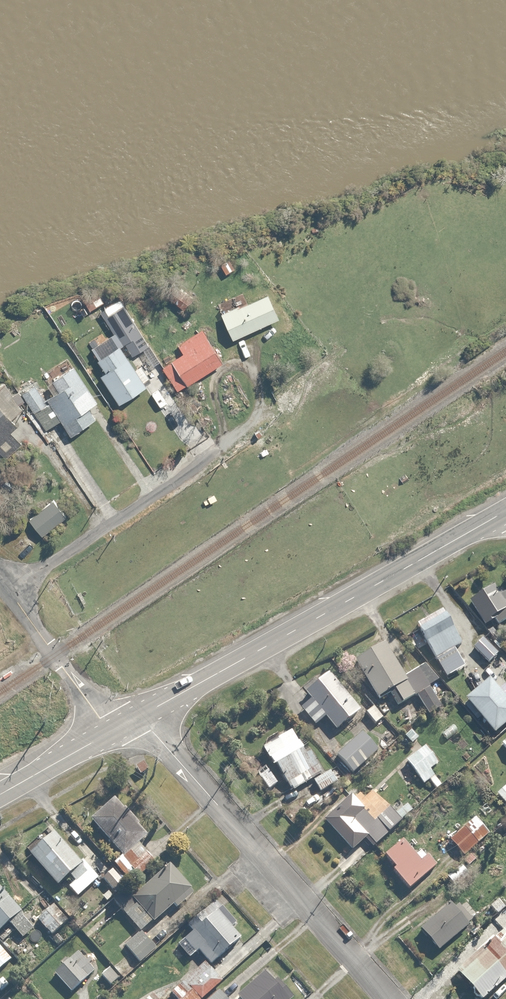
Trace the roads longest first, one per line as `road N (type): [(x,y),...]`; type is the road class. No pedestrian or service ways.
road 1 (primary): [(505,511),(138,716)]
road 2 (residential): [(138,716),(389,998)]
road 3 (residential): [(0,579),(110,732)]
road 4 (primary): [(110,732),(0,795)]

